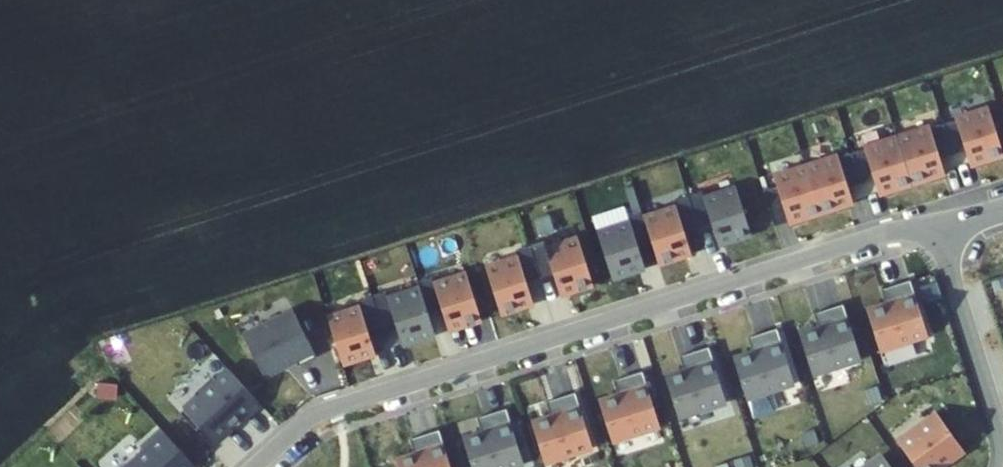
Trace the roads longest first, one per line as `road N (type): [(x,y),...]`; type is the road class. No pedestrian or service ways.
road 1 (residential): [(934,225),(880,233),(329,407),(253,466)]
road 2 (residential): [(1002,445),(934,225)]

